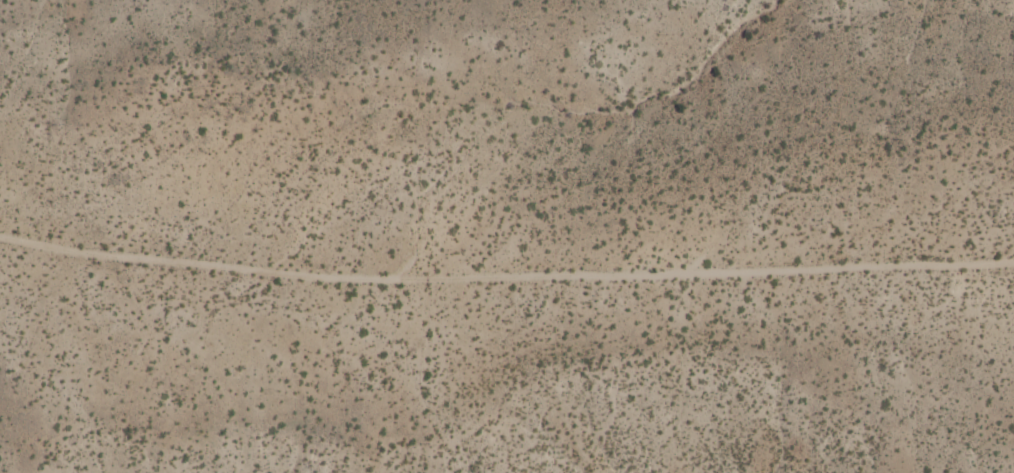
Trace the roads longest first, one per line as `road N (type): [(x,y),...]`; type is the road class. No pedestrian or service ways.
road 1 (track): [(1013,263),(603,283),(411,283),(215,271),(0,234)]

